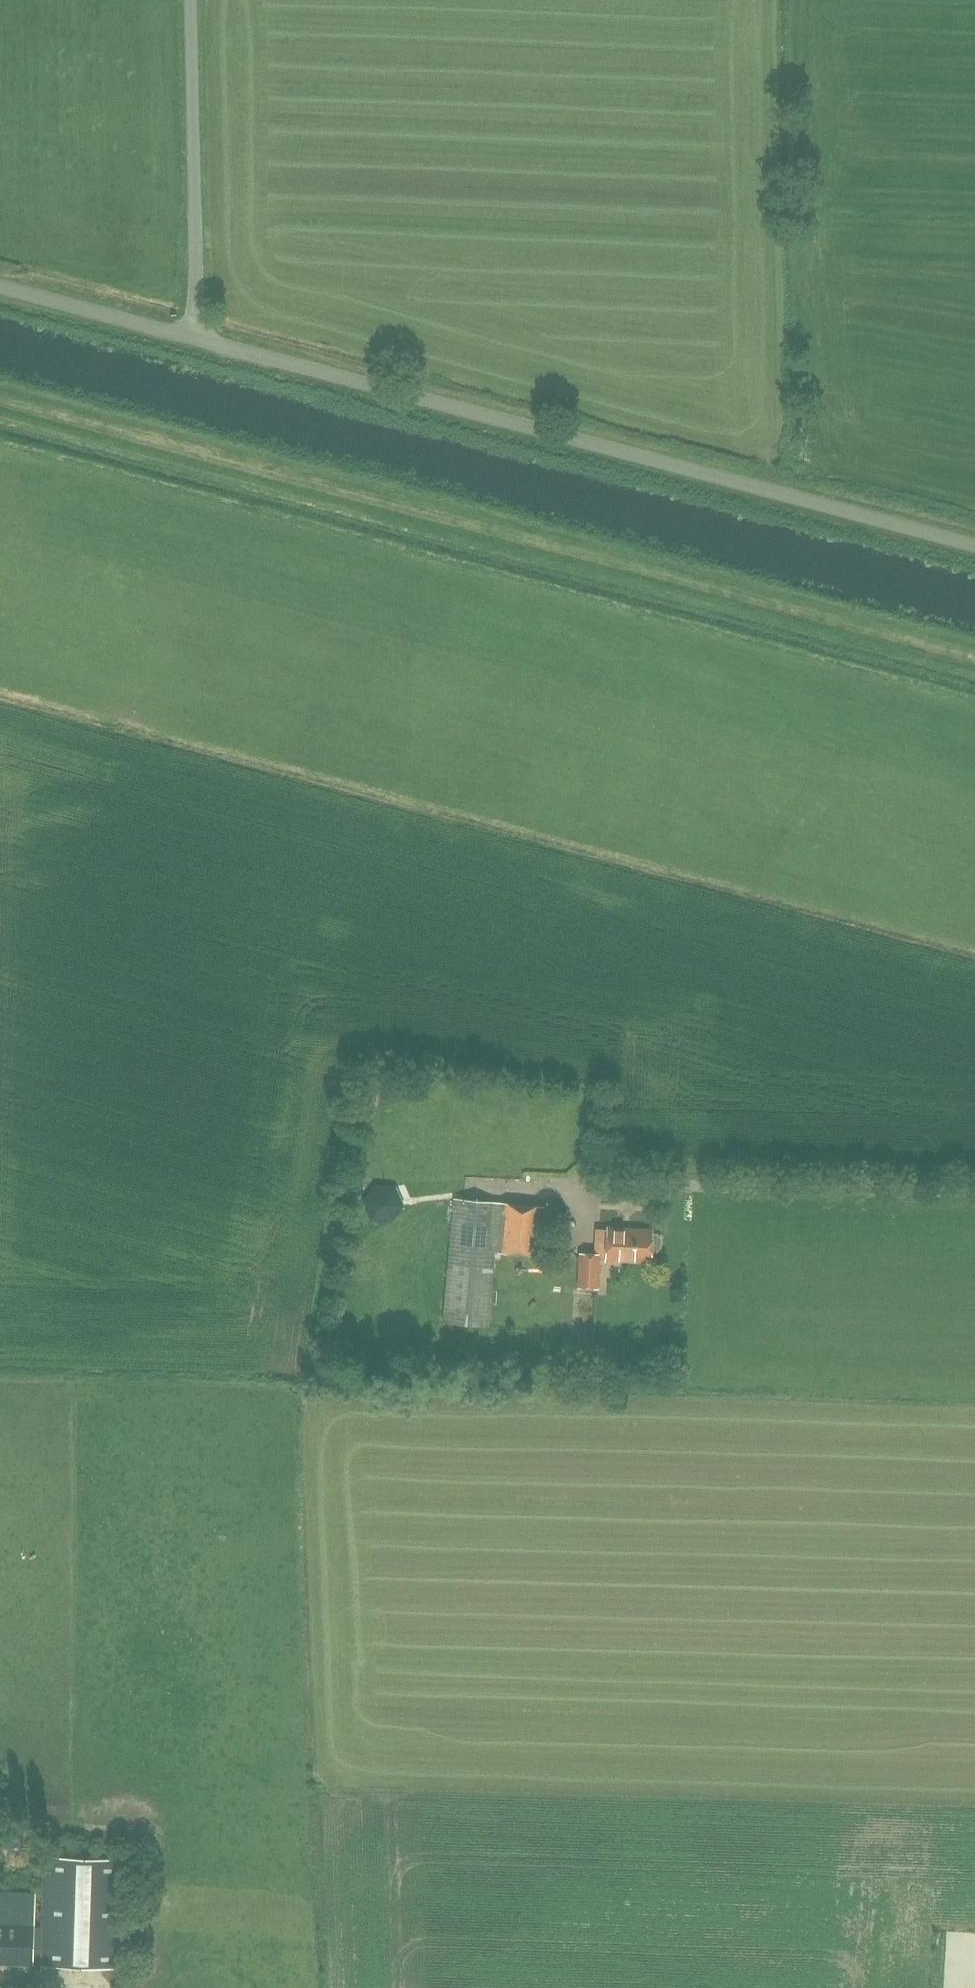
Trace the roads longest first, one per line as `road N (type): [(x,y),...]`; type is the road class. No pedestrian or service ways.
road 1 (unclassified): [(974,545),(0,287)]
road 2 (track): [(974,655),(0,397)]
road 3 (track): [(974,1198),(582,1186)]

